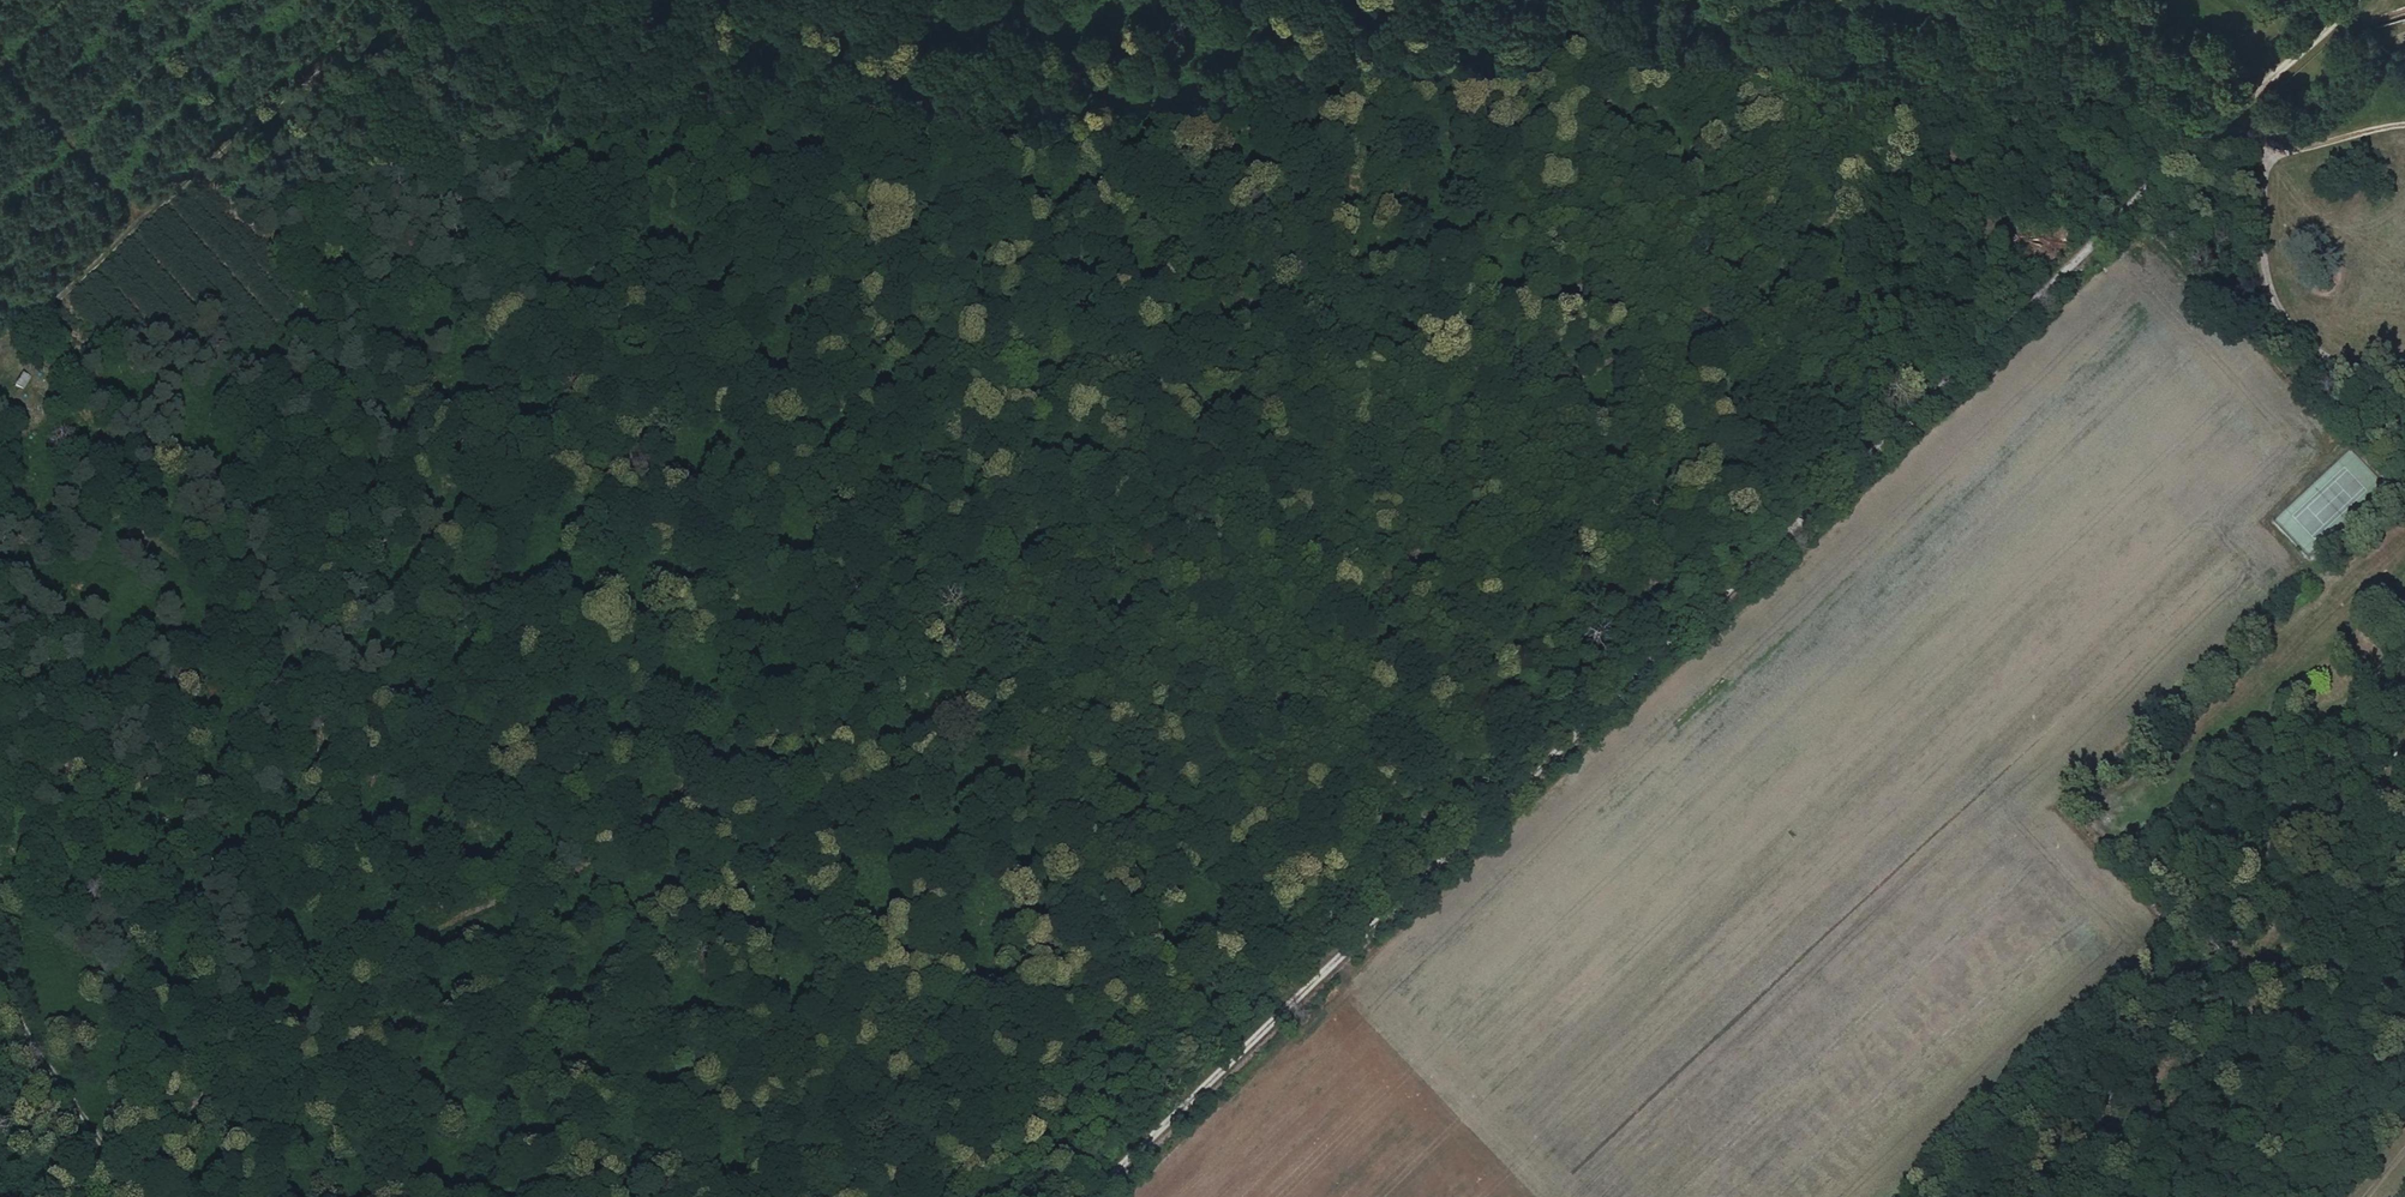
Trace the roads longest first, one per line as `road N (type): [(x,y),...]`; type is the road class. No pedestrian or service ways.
road 1 (track): [(2355,0),(1074,1196)]
road 2 (track): [(0,347),(395,0)]
road 3 (track): [(2274,76),(2243,77),(1807,0)]
road 4 (track): [(124,1196),(65,1076),(15,1026),(0,981)]

